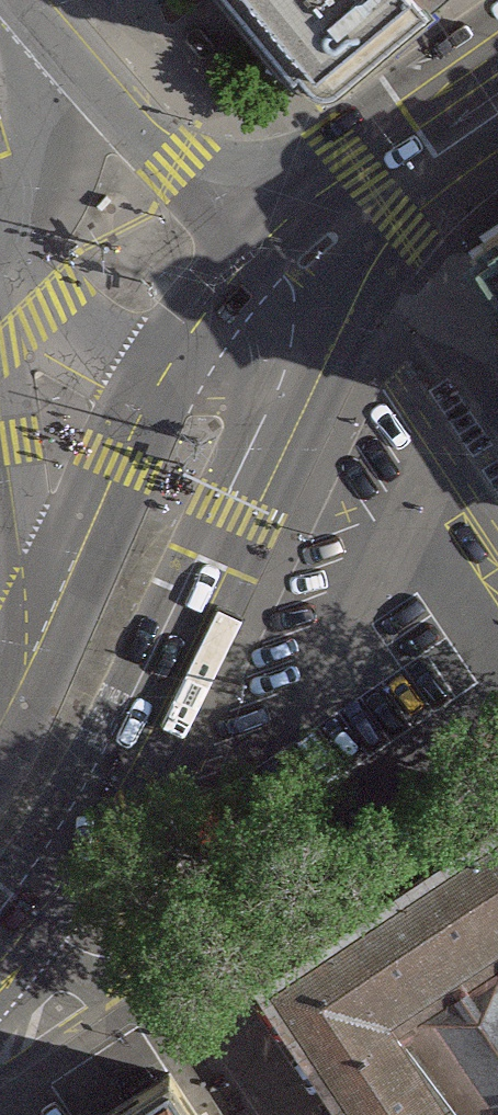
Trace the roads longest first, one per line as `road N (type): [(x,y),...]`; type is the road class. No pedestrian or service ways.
road 1 (primary): [(40,913),(96,825),(242,489),(250,430),(246,366)]
road 2 (primary): [(246,366),(172,406),(131,445),(28,669)]
road 3 (residential): [(198,980),(497,781)]
road 4 (secondary): [(0,351),(28,669)]
road 5 (secondary): [(304,266),(168,165),(66,56)]
road 6 (secondary): [(0,249),(89,330),(126,345),(246,366)]
road 7 (primary): [(304,266),(380,198),(497,115)]
road 8 (secondary): [(0,228),(66,56)]
road 9 (residential): [(40,913),(89,953),(198,980)]
road 10 (residential): [(198,980),(287,1114)]

